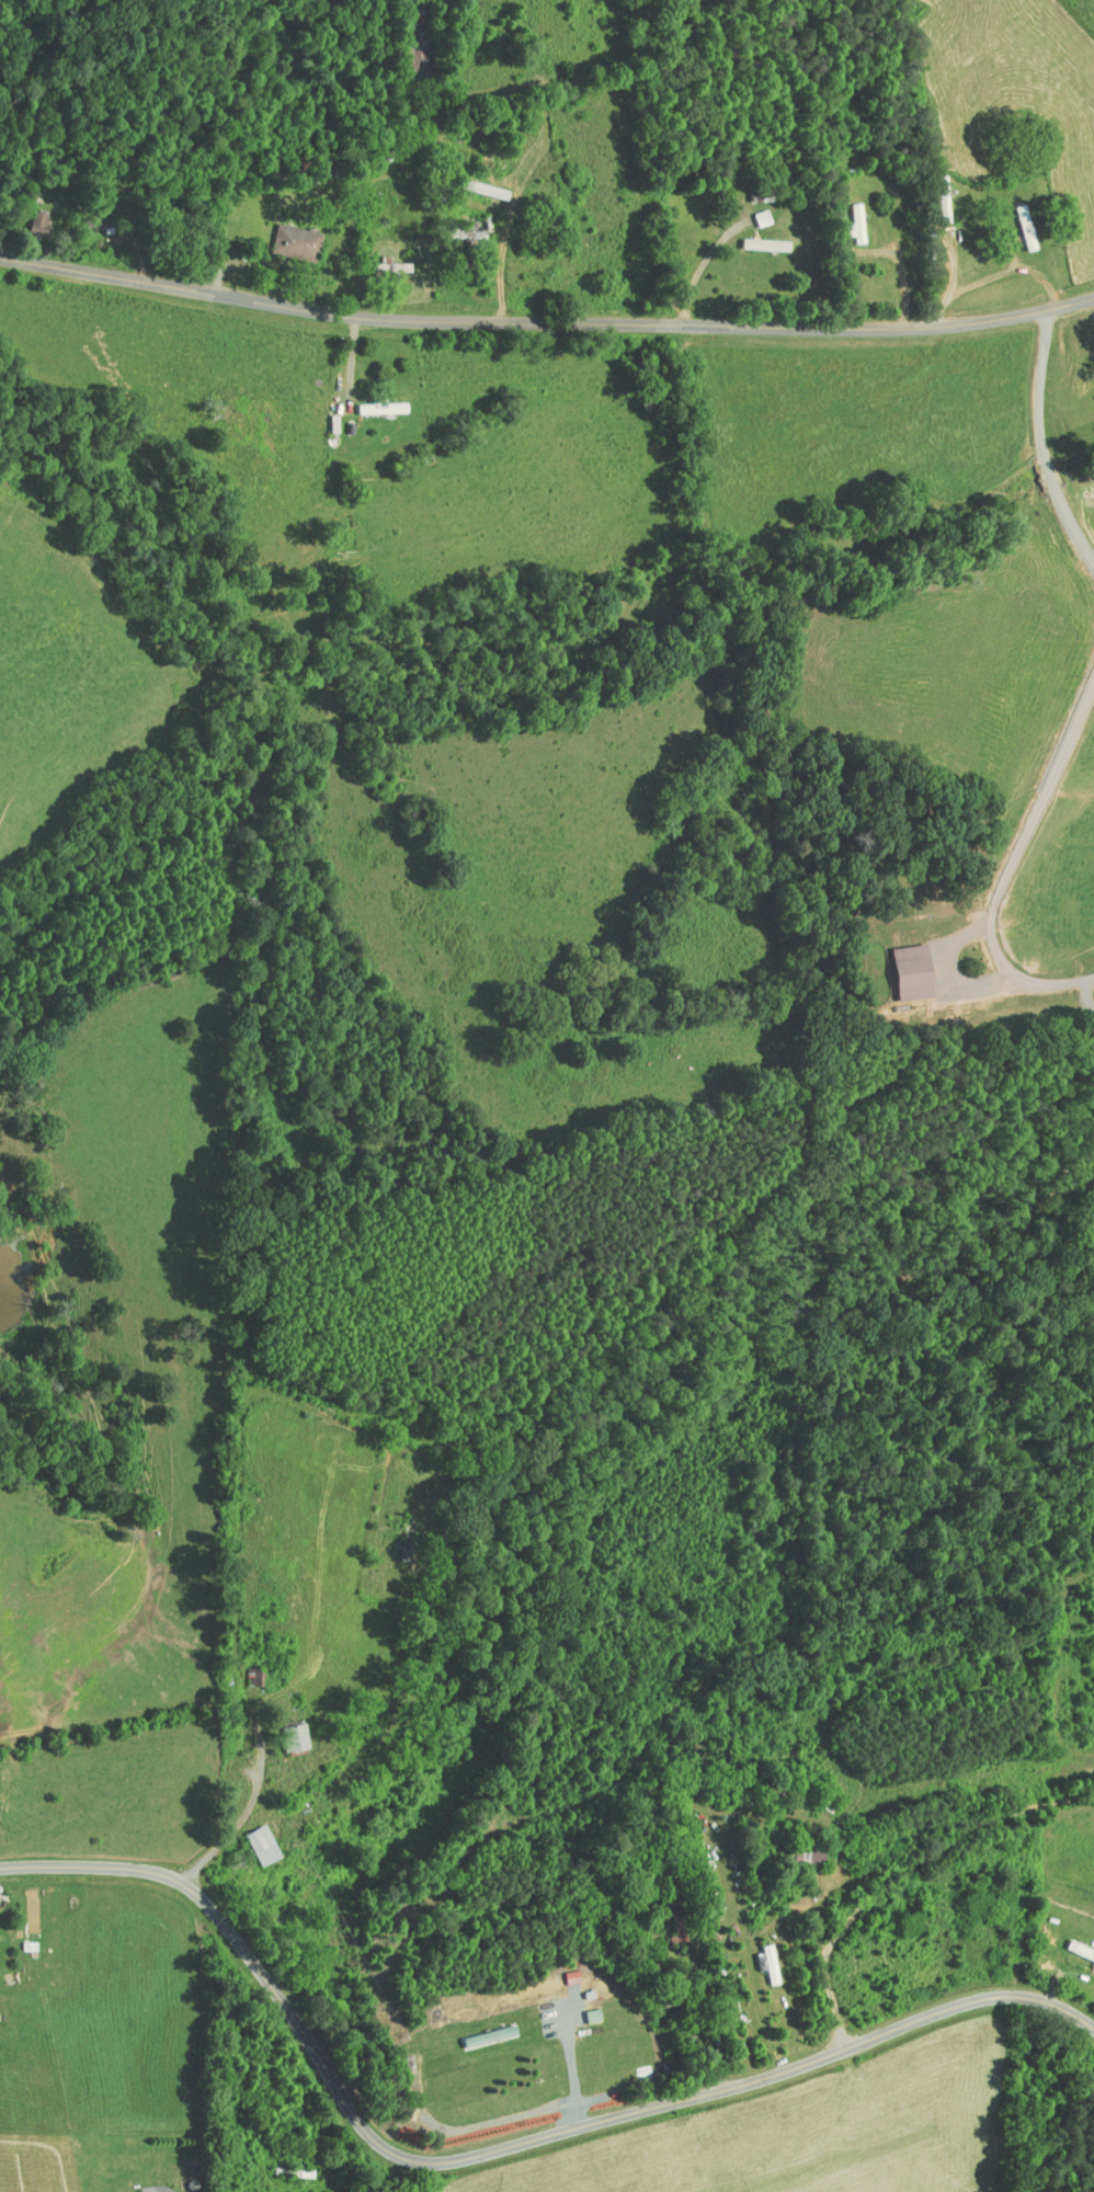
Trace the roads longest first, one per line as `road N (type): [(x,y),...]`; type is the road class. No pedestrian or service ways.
road 1 (residential): [(0,1866),(144,1868),(184,1880),(272,1984),(364,2132),(420,2170),(444,2171),(567,2137),(845,2047),(942,2006),(1022,1989),(1093,2025)]
road 2 (residential): [(0,261),(297,307),(483,326),(914,332),(1093,291)]

